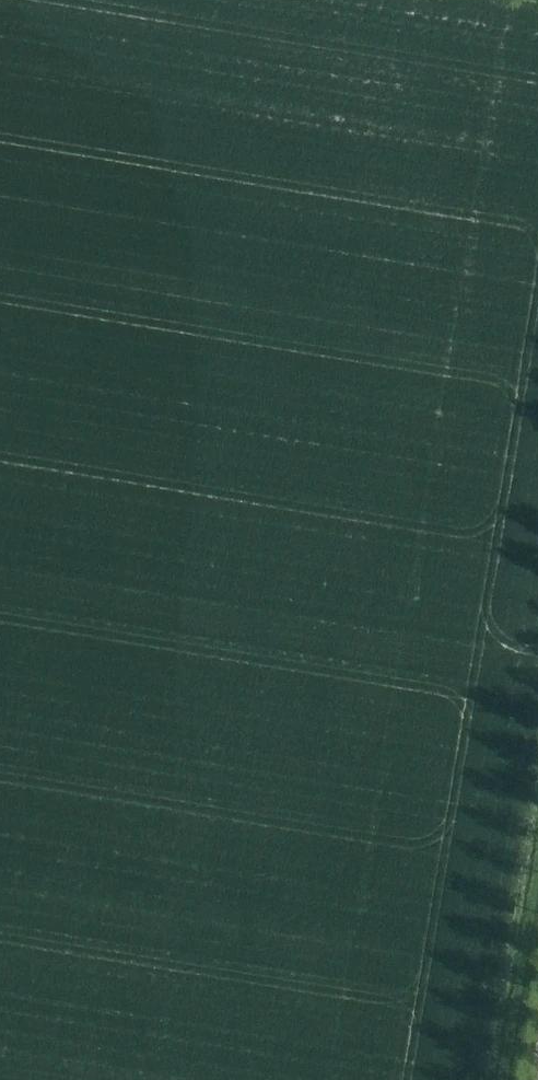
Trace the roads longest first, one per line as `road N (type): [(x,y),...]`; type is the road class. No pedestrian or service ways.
road 1 (track): [(484,1079),(537,755)]

